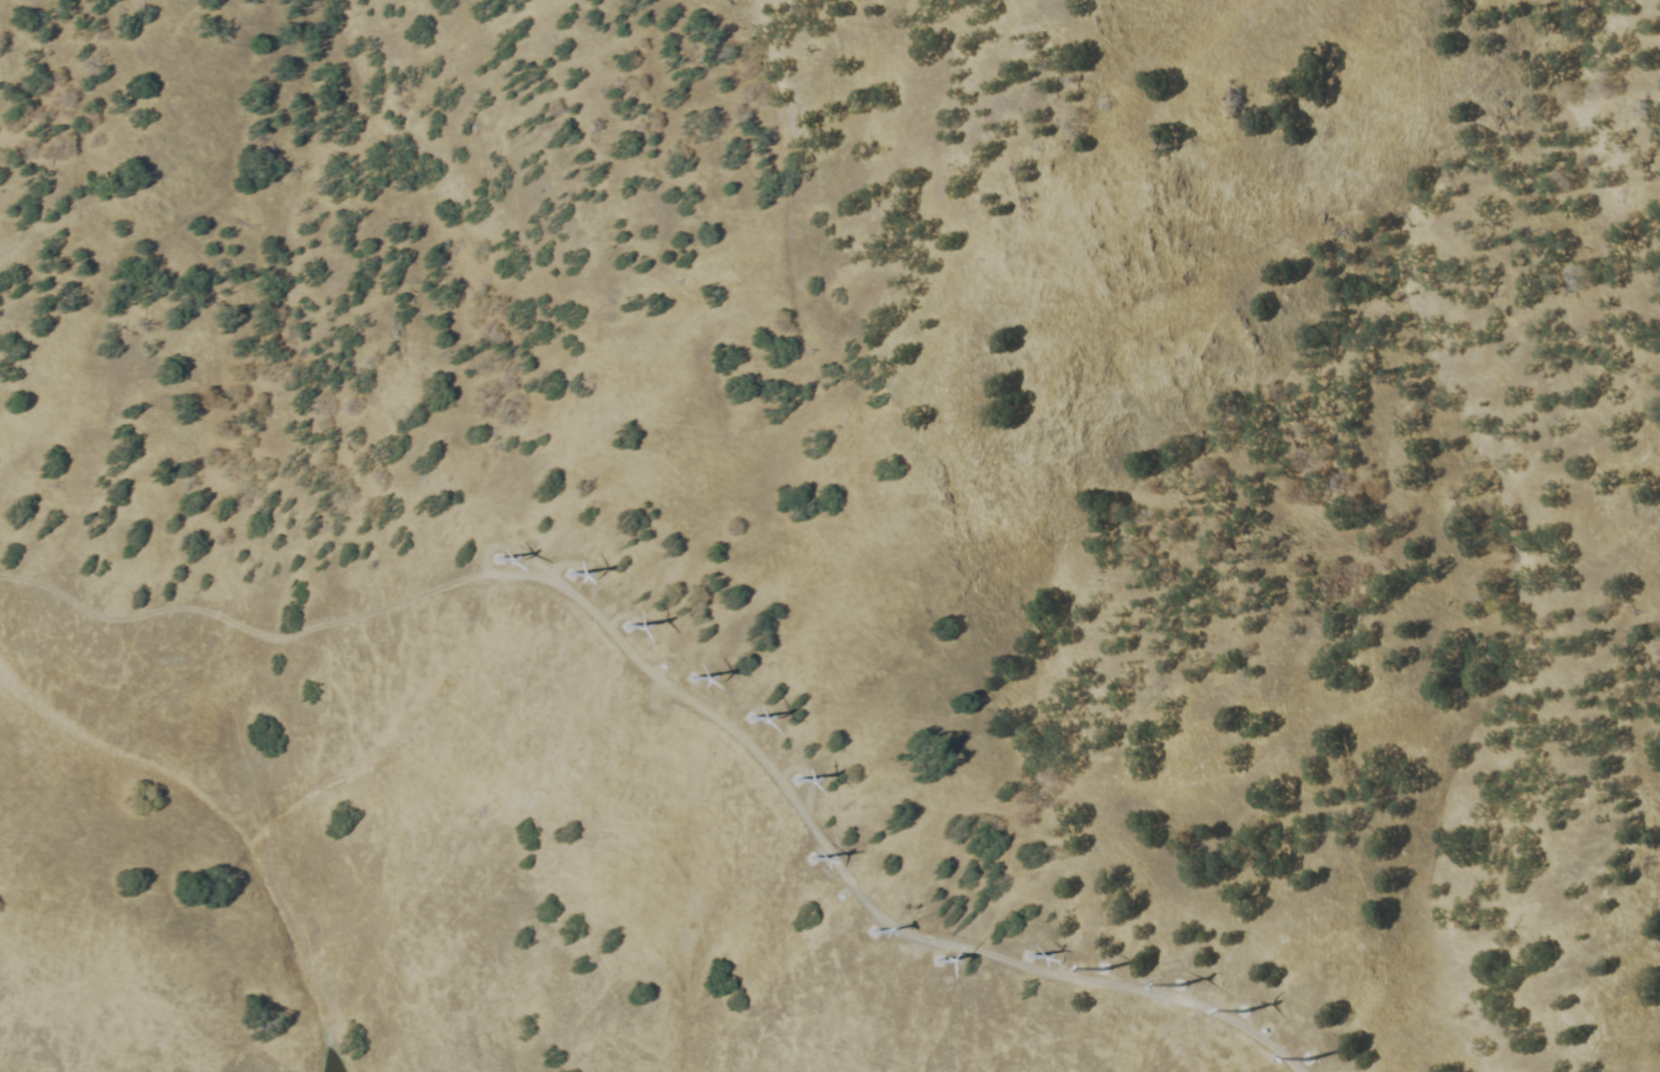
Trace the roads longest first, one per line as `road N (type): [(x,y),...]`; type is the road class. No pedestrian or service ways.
road 1 (track): [(487,573),(280,634),(195,607),(107,619),(51,587),(0,575)]

